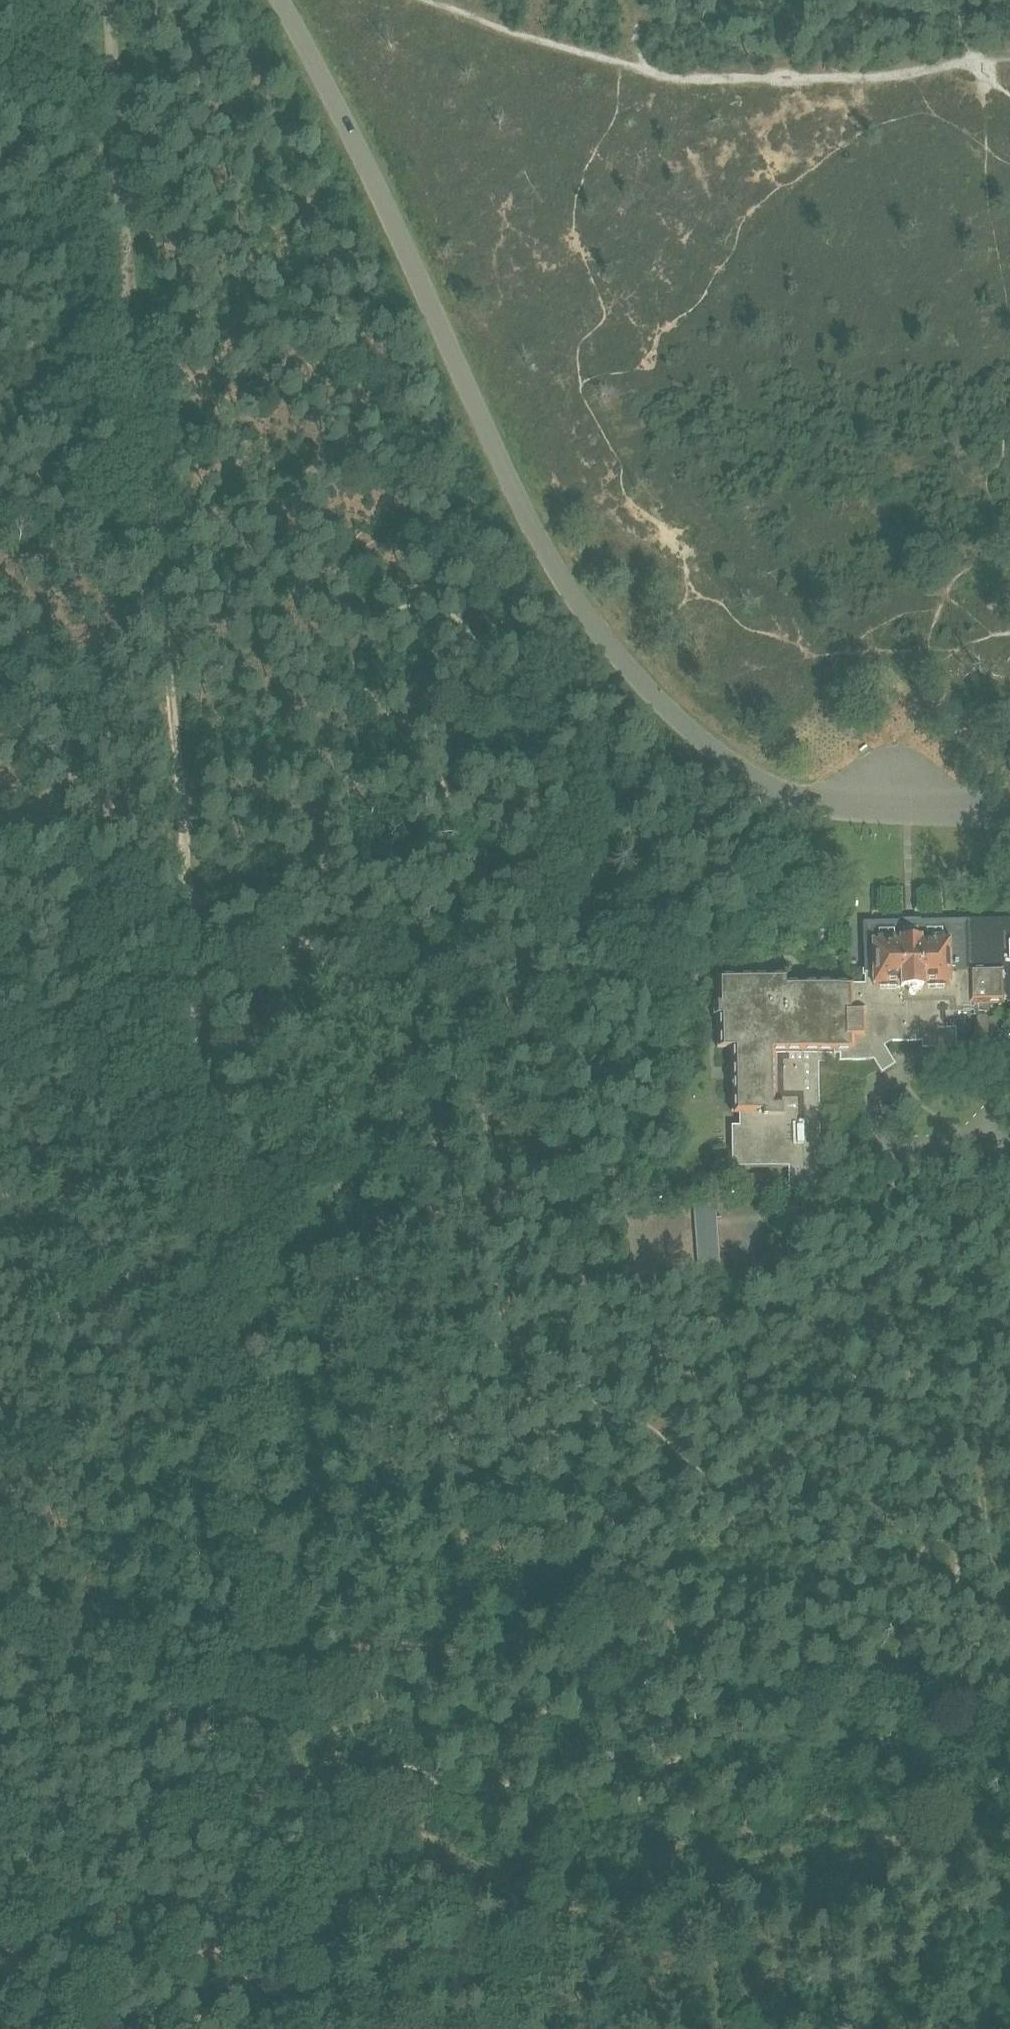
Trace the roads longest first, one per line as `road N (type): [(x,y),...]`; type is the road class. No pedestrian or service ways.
road 1 (unclassified): [(1009,811),(806,802),(735,771),(674,723),(546,543),(289,0)]
road 2 (track): [(342,2028),(237,1458),(195,965)]
road 3 (track): [(195,965),(109,0)]
road 4 (track): [(188,887),(85,890),(55,903),(22,952)]

